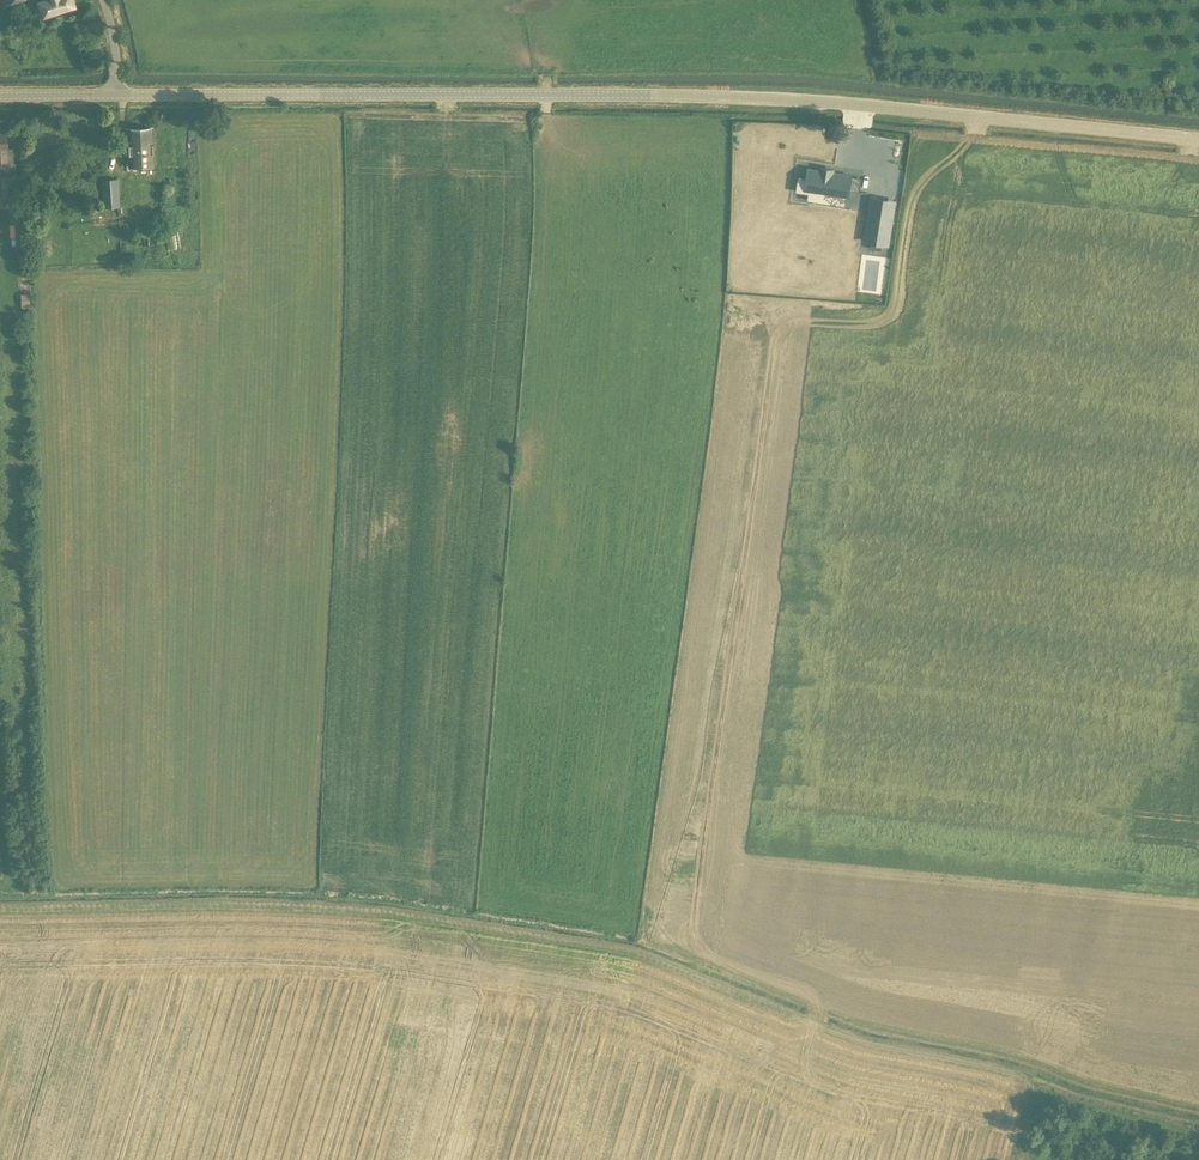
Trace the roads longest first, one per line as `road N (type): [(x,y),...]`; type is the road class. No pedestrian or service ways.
road 1 (tertiary): [(119,97),(749,97),(1198,142)]

